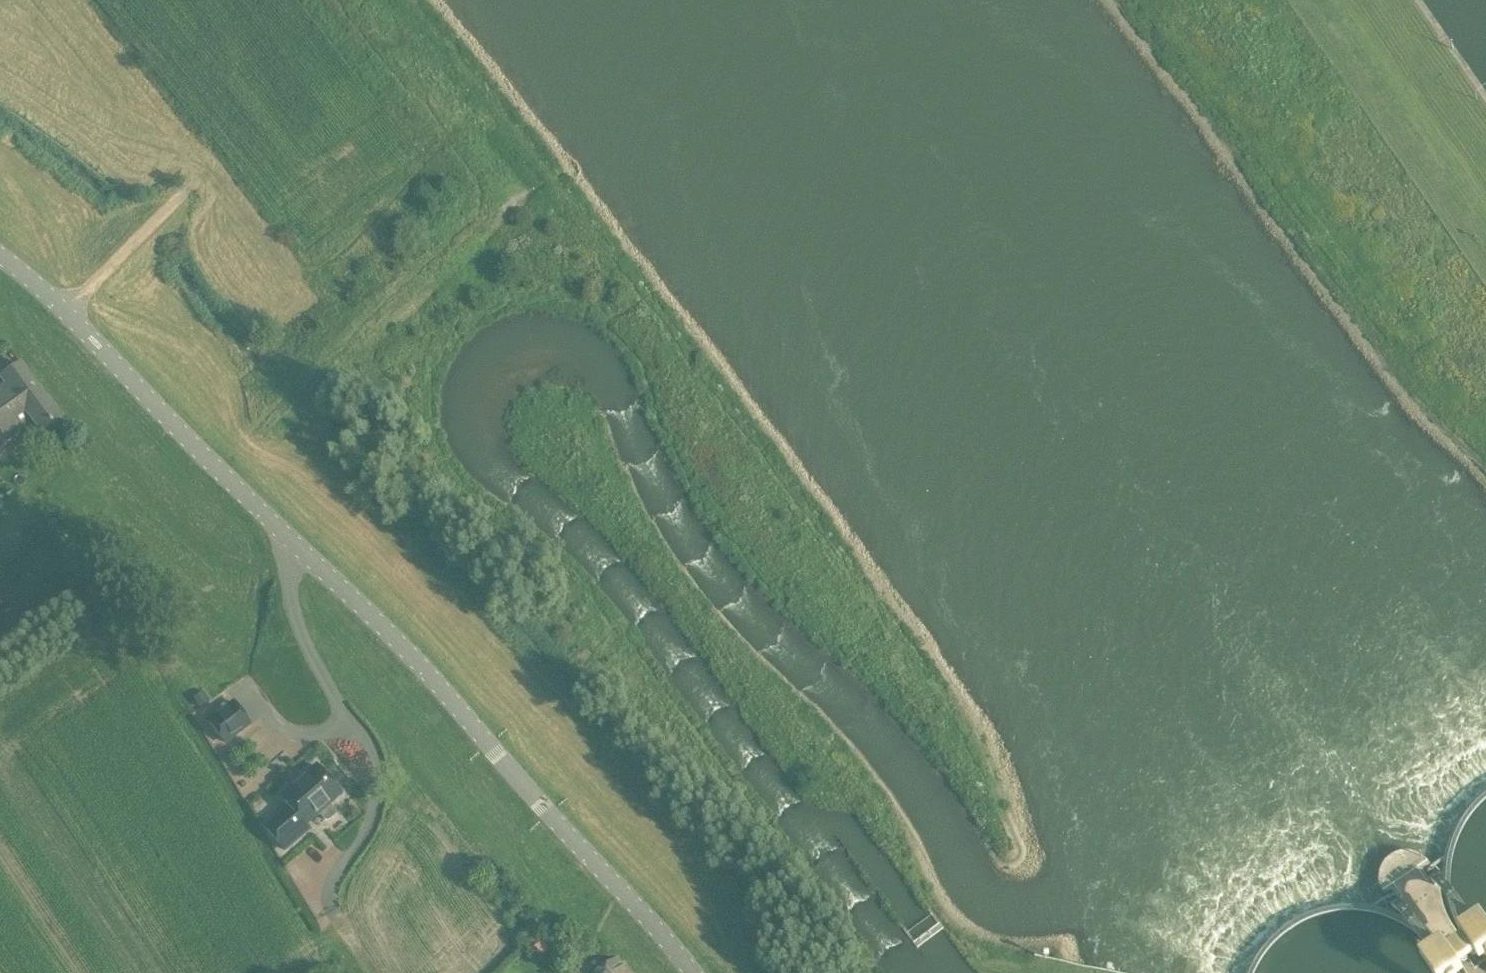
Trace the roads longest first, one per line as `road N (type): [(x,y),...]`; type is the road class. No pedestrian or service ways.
road 1 (tertiary): [(694,972),(429,671),(69,310),(0,254)]
road 2 (track): [(195,182),(69,310)]
road 3 (track): [(0,167),(76,302)]

